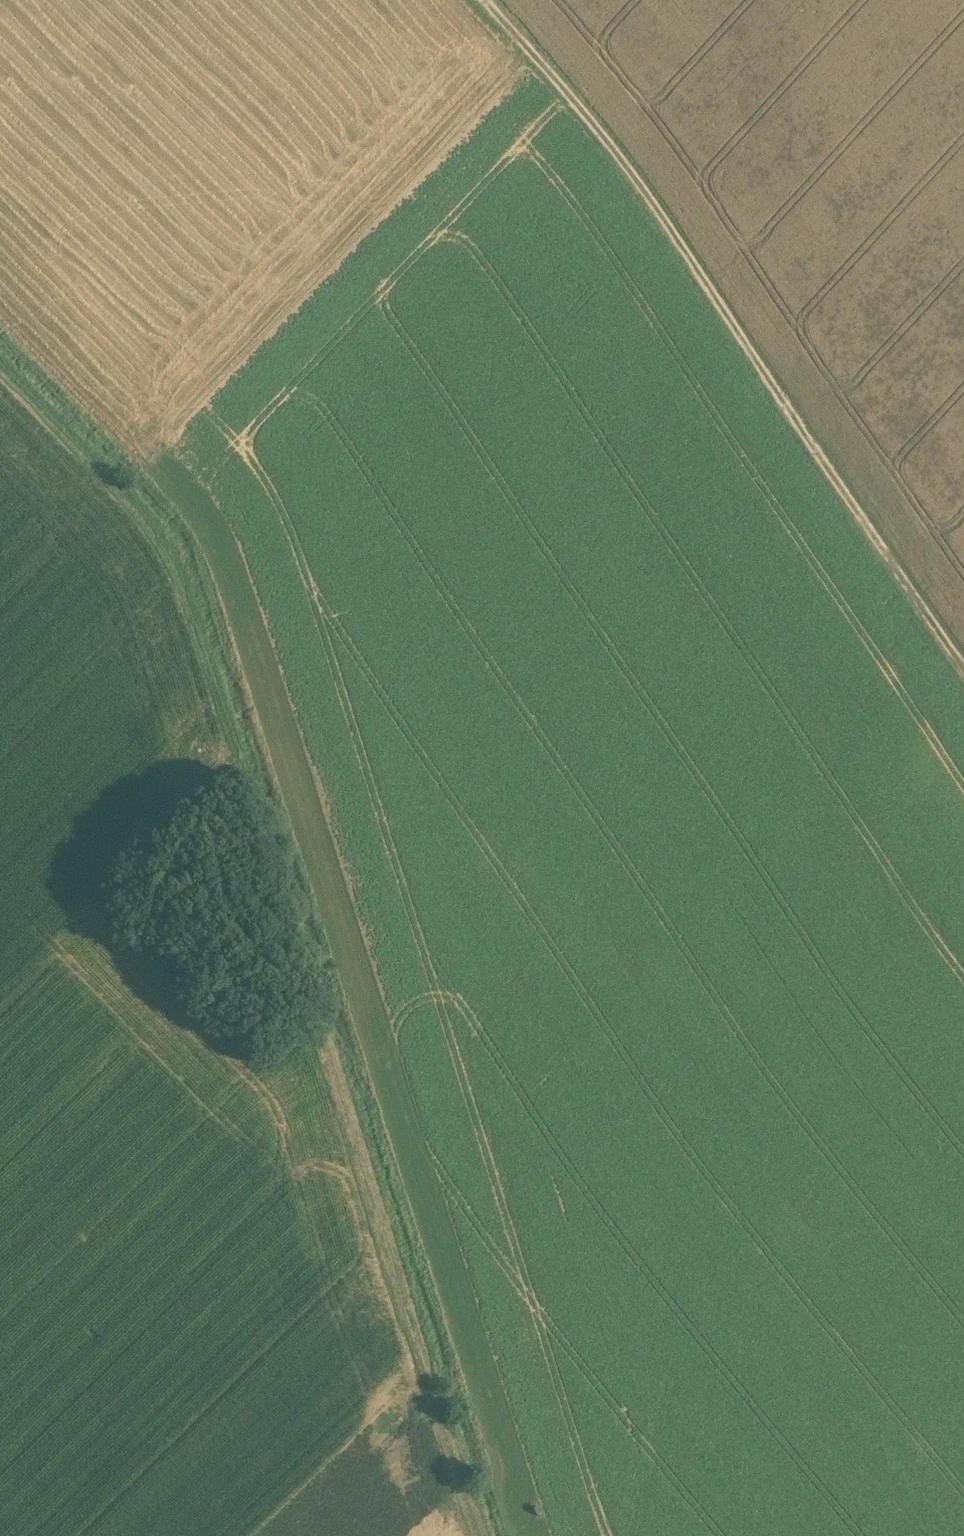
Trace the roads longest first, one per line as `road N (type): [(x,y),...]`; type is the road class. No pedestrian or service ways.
road 1 (track): [(488,1535),(180,568),(149,521),(0,362)]
road 2 (track): [(963,670),(638,182),(484,0)]

